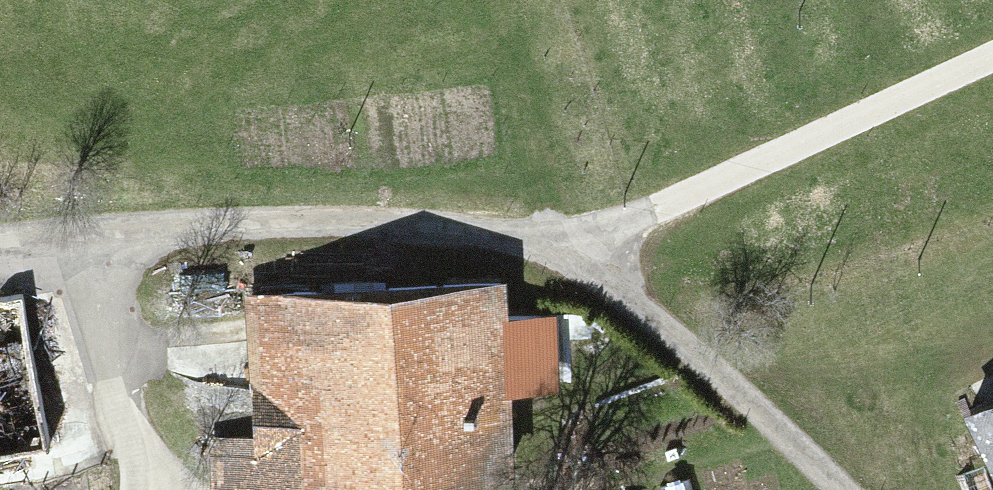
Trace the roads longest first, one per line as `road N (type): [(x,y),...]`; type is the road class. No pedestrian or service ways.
road 1 (unclassified): [(0,246),(106,237),(418,236),(592,256),(832,489)]
road 2 (track): [(592,256),(724,181),(992,68)]
road 3 (track): [(128,489),(112,427),(106,237)]

